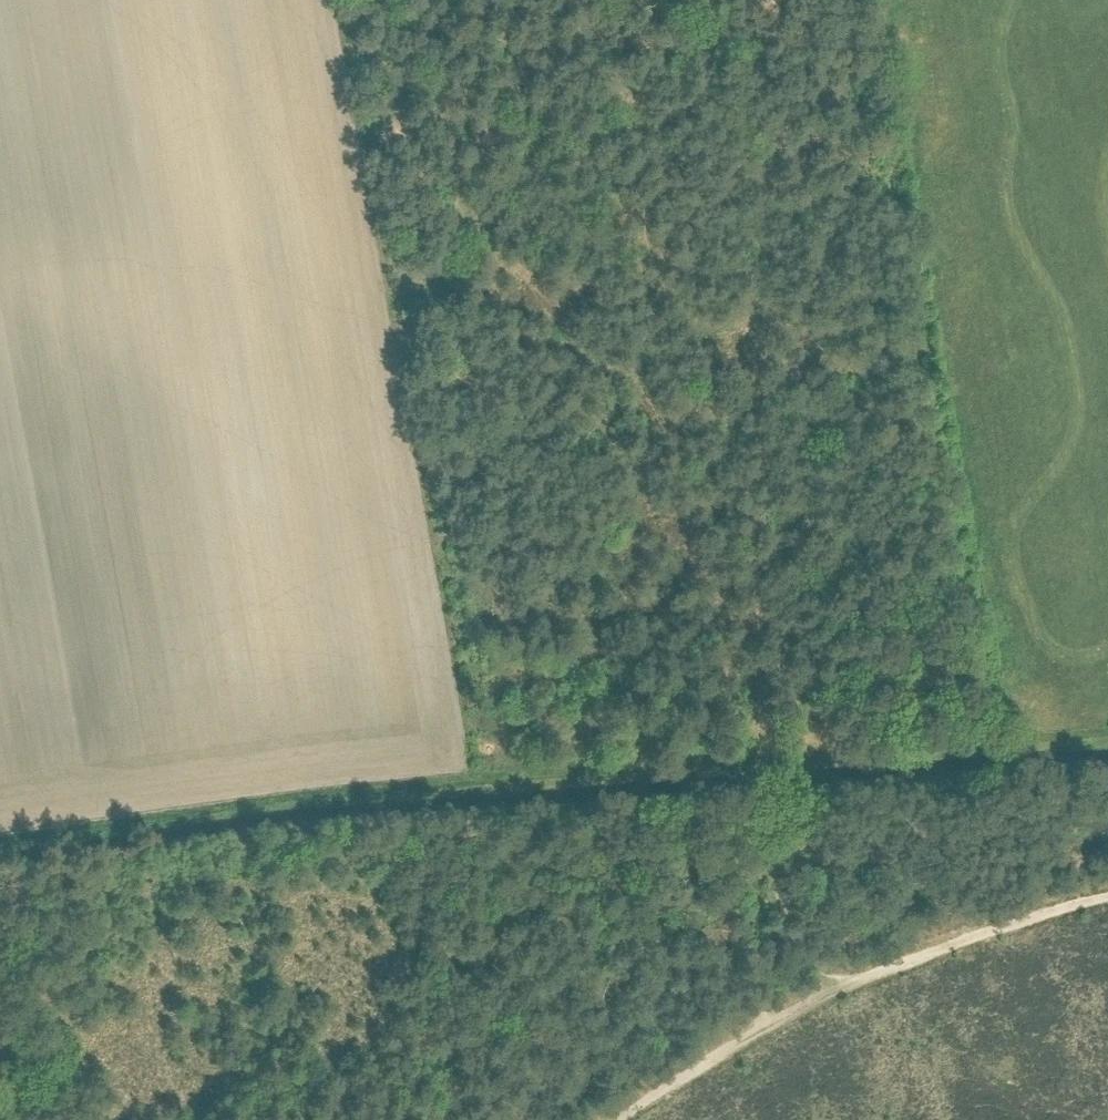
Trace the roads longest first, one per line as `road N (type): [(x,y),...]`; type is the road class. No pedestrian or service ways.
road 1 (track): [(834,991),(1107,897)]
road 2 (track): [(617,1119),(834,991)]

